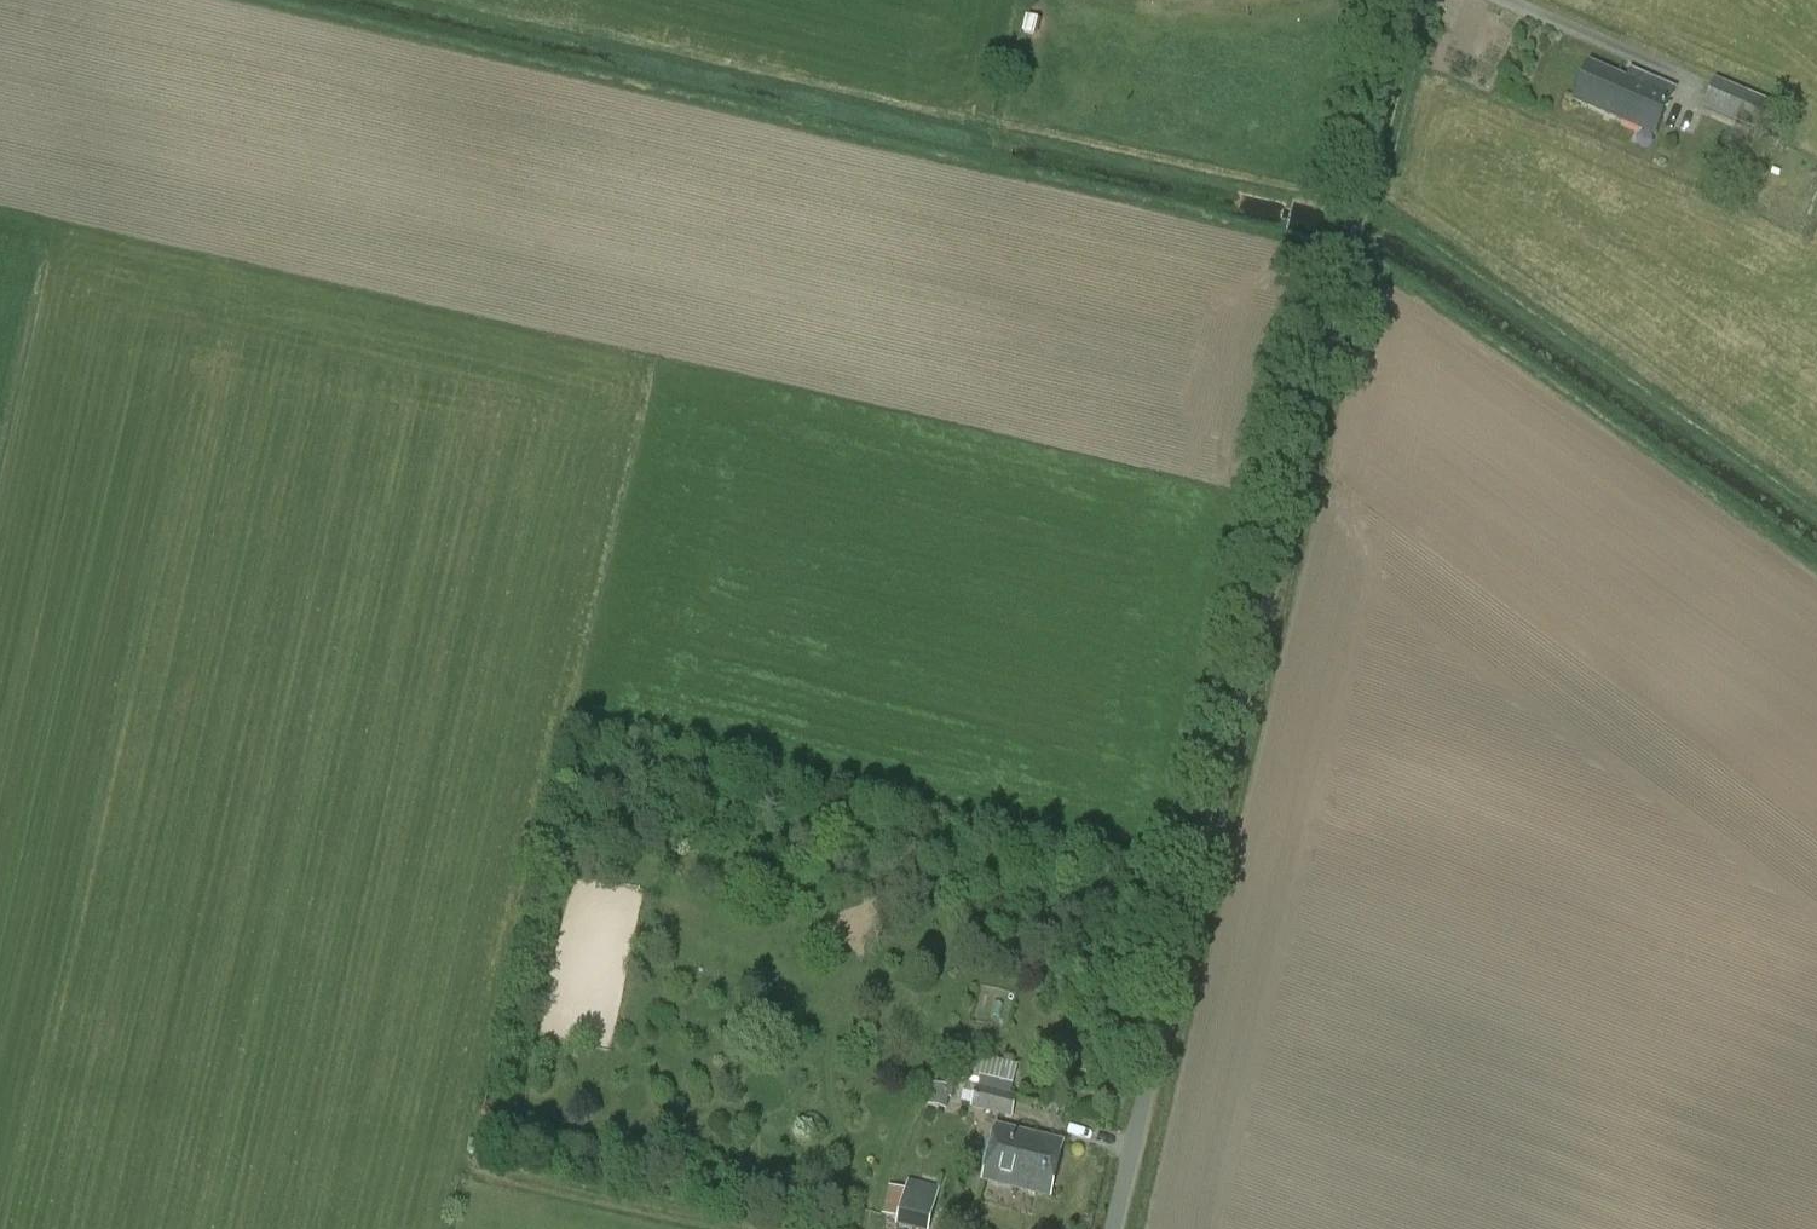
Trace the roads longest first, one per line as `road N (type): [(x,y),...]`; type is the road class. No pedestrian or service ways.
road 1 (unclassified): [(1110,1228),(1398,0)]

